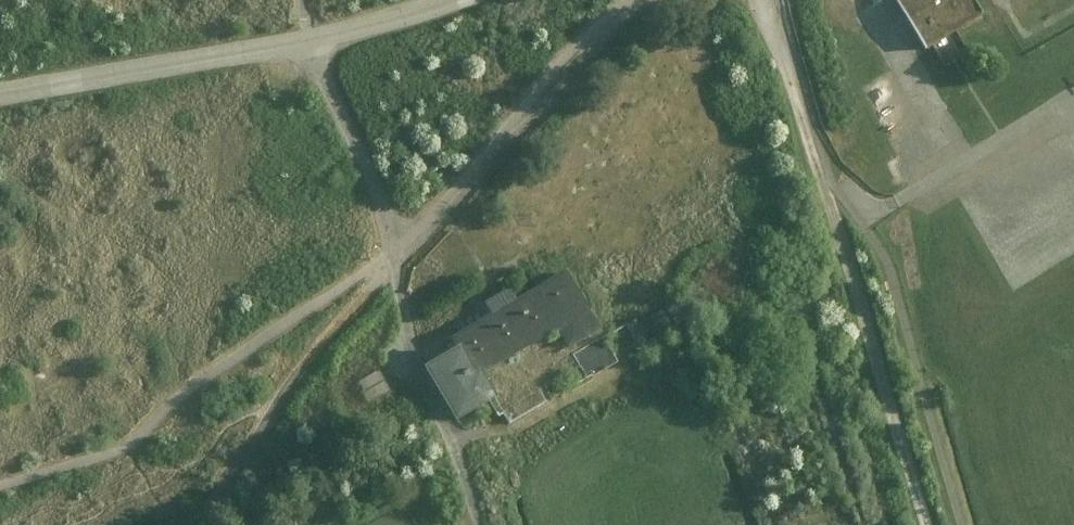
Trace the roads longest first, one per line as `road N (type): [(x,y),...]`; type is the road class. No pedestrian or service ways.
road 1 (track): [(394,255),(646,0)]
road 2 (track): [(192,524),(263,418),(394,255)]
road 3 (track): [(839,203),(929,524)]

